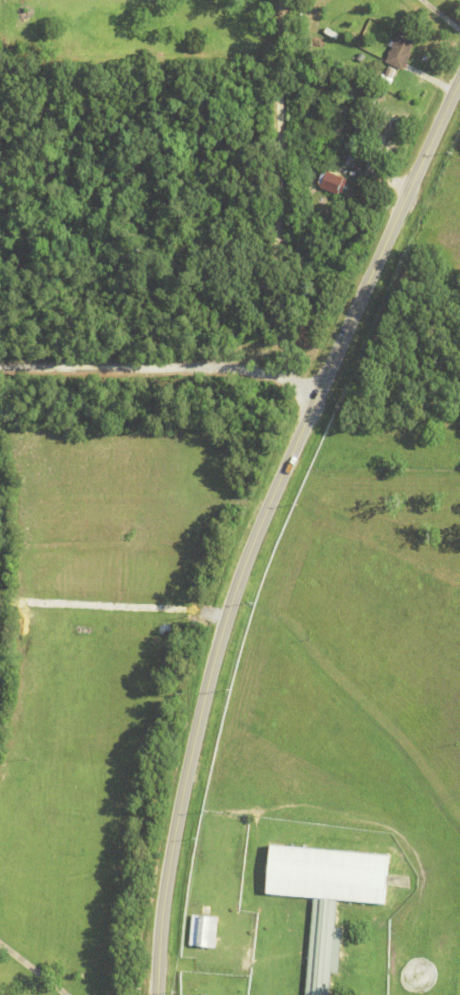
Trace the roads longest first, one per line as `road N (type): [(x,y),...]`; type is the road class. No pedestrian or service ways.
road 1 (secondary): [(459,82),(241,575),(184,791),(157,994)]

